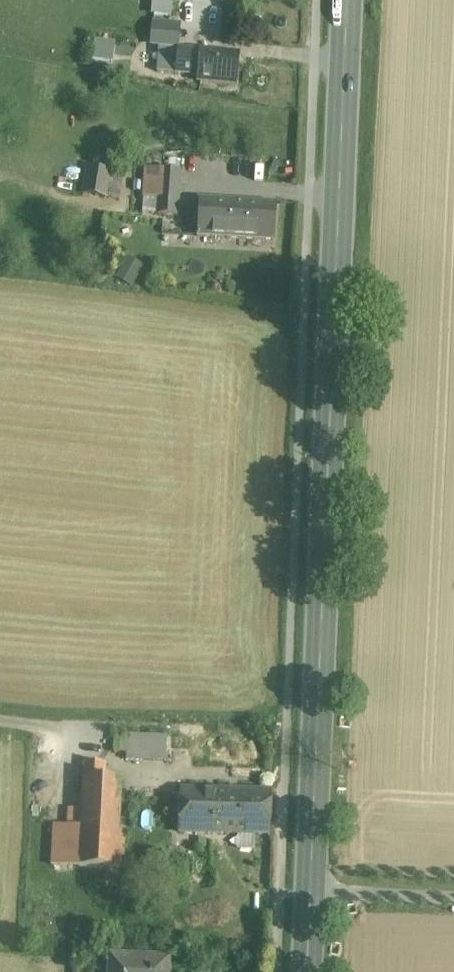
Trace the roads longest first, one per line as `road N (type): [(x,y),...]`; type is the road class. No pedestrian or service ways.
road 1 (primary): [(308,971),(347,0)]

